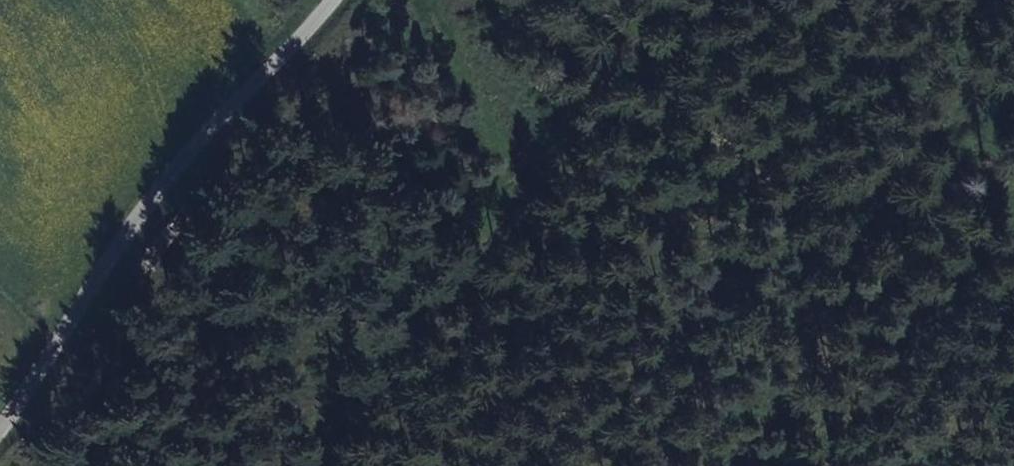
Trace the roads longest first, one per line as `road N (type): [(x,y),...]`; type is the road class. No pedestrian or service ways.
road 1 (unclassified): [(320,0),(136,219),(0,433)]

